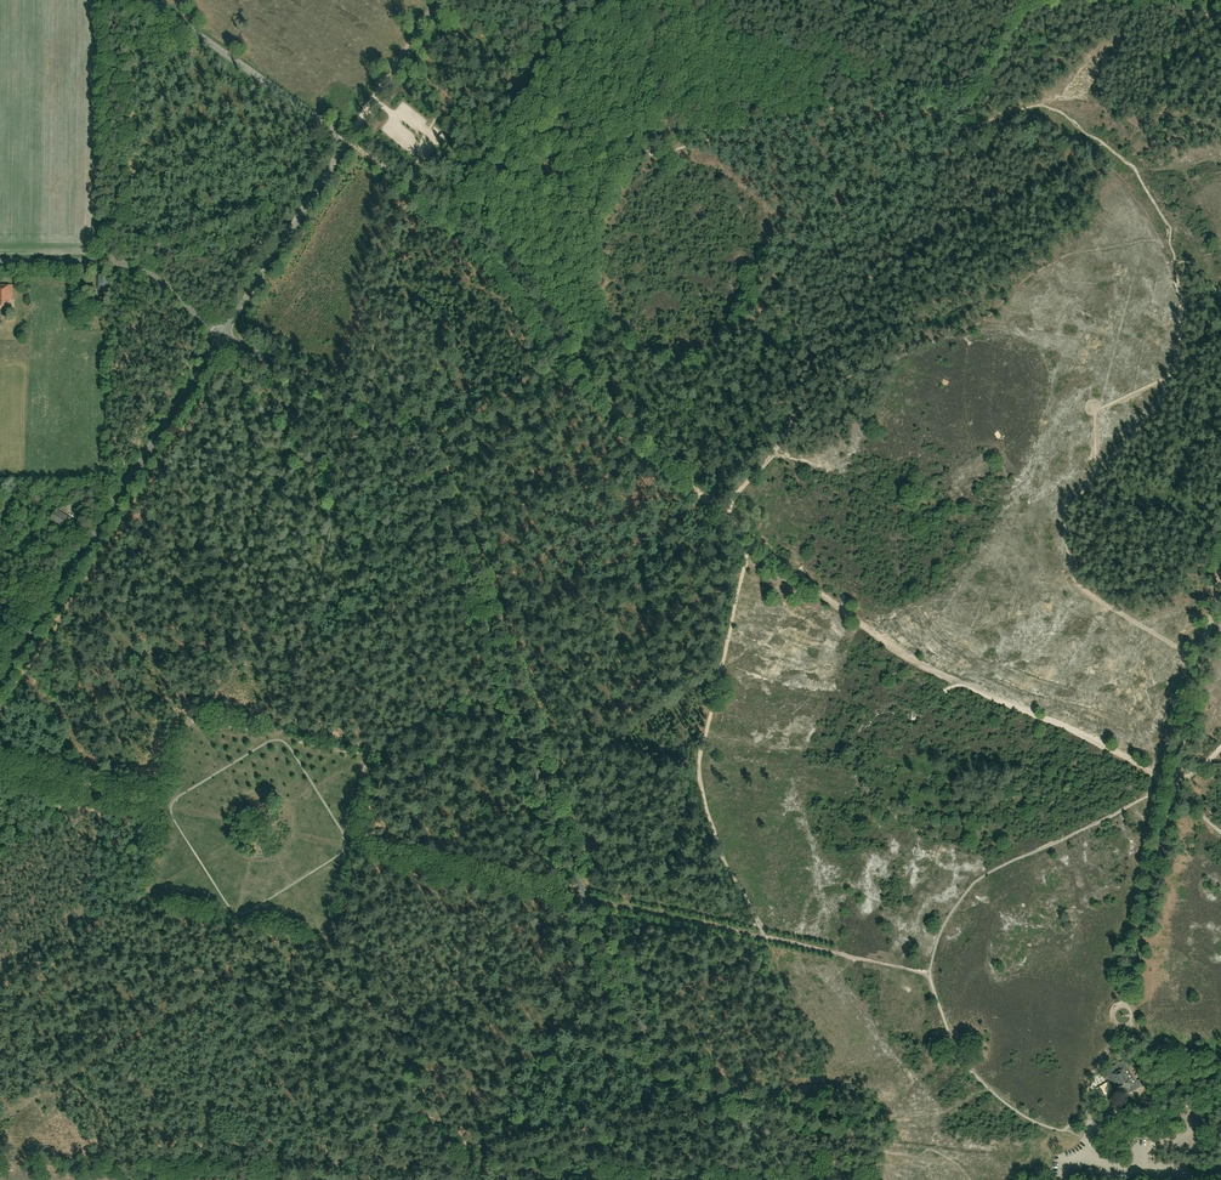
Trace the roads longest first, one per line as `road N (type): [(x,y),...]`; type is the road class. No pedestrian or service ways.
road 1 (tertiary): [(858,1179),(719,1107),(641,1026),(566,848),(435,478),(412,440),(224,335)]
road 2 (track): [(967,105),(876,96),(631,157),(476,205)]
road 3 (track): [(1172,787),(1100,743),(914,663),(748,540)]
road 4 (tertiary): [(0,675),(224,335)]
road 5 (track): [(507,671),(737,529)]
road 6 (unclassified): [(224,335),(137,268),(0,261)]
road 7 (tertiary): [(340,139),(154,0)]
road 8 (tertiary): [(224,335),(338,154),(340,139)]
road 9 (track): [(726,519),(564,358)]
road 10 (track): [(564,358),(487,255),(413,193)]
road 11 (track): [(651,448),(467,567)]
road 12 (track): [(407,207),(360,408)]
road 13 (track): [(768,938),(587,899)]
road 14 (track): [(564,358),(422,453)]
road 15 (track): [(930,974),(768,938)]
road 16 (track): [(1071,0),(1031,11),(967,105)]

